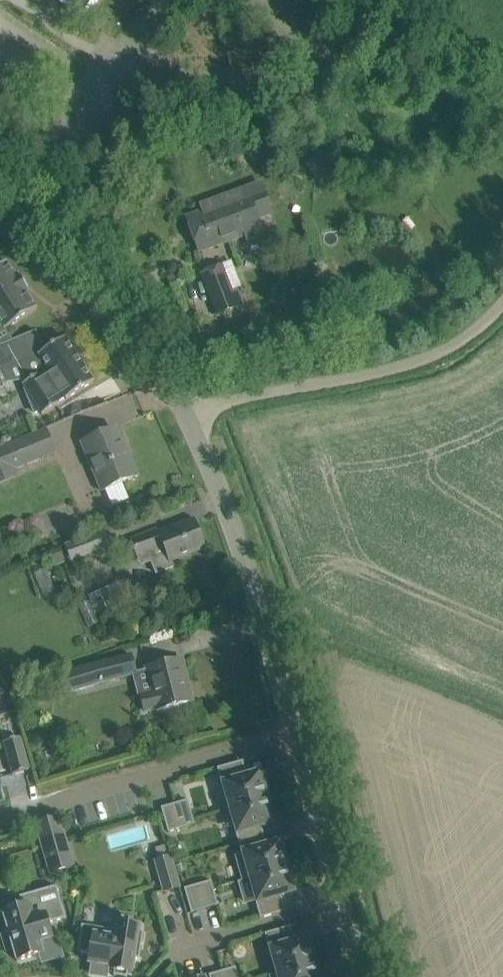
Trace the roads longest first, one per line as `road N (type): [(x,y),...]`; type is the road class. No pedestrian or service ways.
road 1 (unclassified): [(297,738),(245,554),(187,407)]
road 2 (unclassified): [(187,407),(392,369),(462,337),(502,301)]
road 3 (residential): [(297,738),(0,821)]
road 4 (unclassified): [(364,976),(297,738)]
road 5 (unclassified): [(187,407),(98,269),(49,215)]

